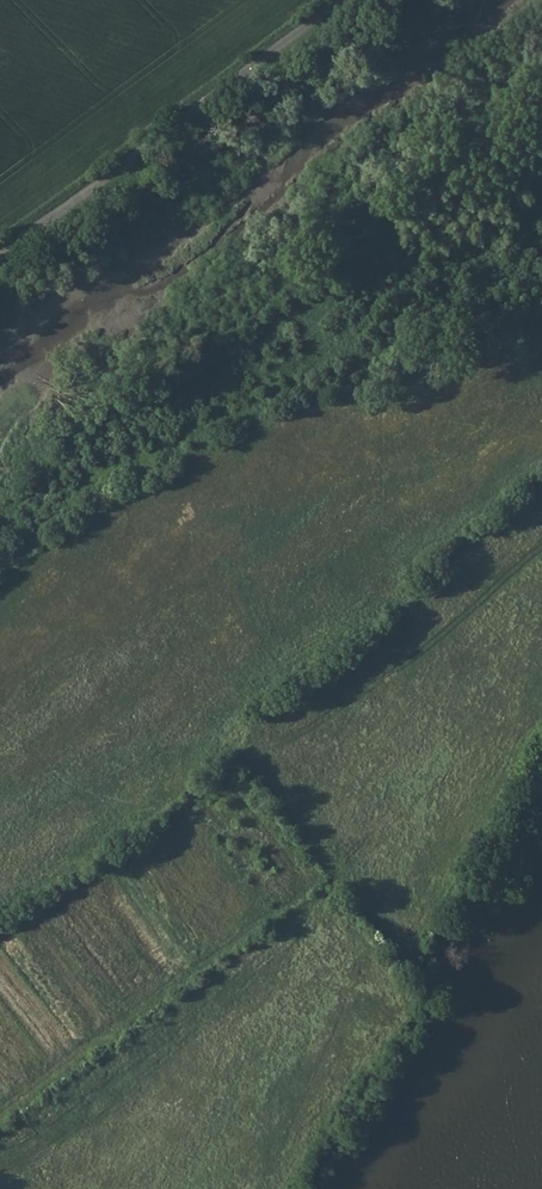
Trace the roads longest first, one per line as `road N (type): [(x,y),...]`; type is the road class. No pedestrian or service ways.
road 1 (track): [(0,251),(339,0)]

